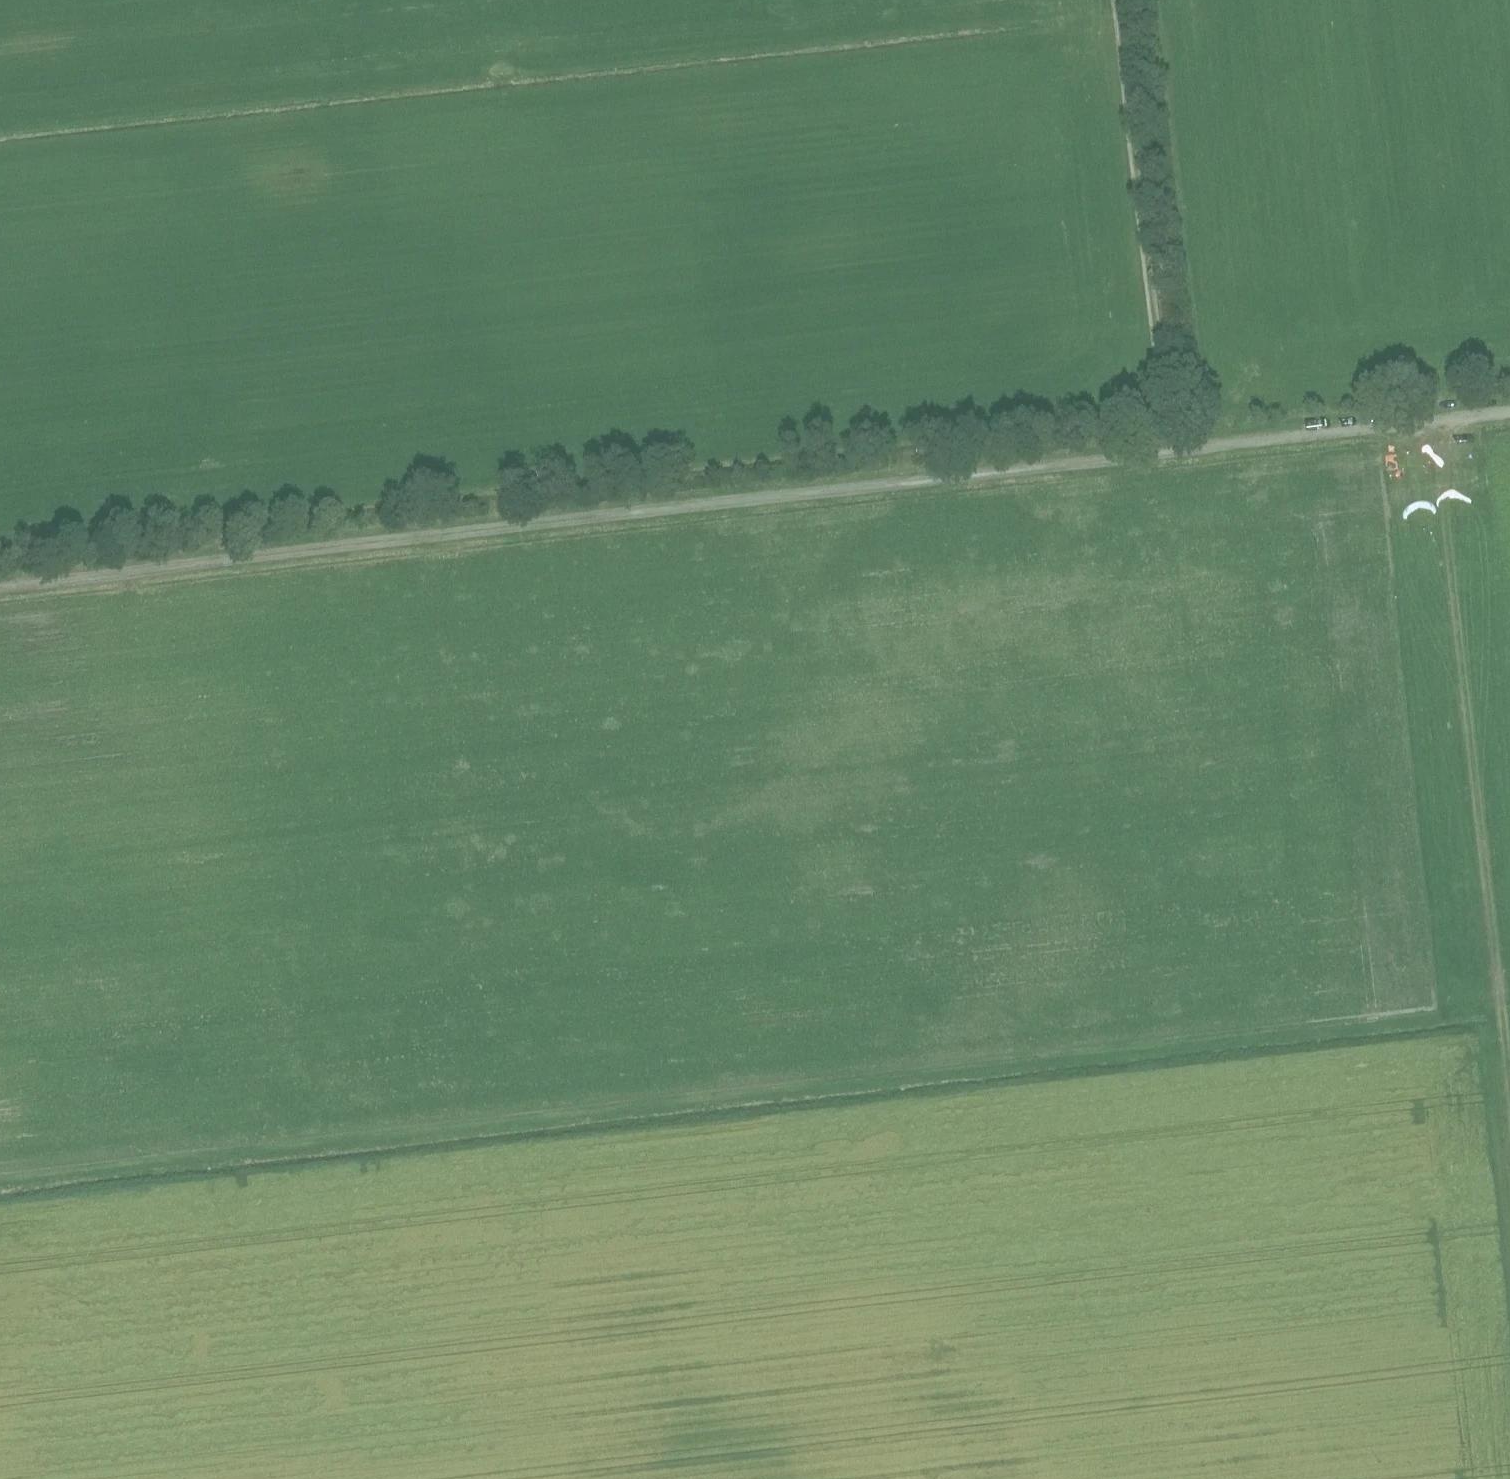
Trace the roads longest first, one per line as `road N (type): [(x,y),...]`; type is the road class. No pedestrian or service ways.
road 1 (track): [(0,585),(1509,416)]

